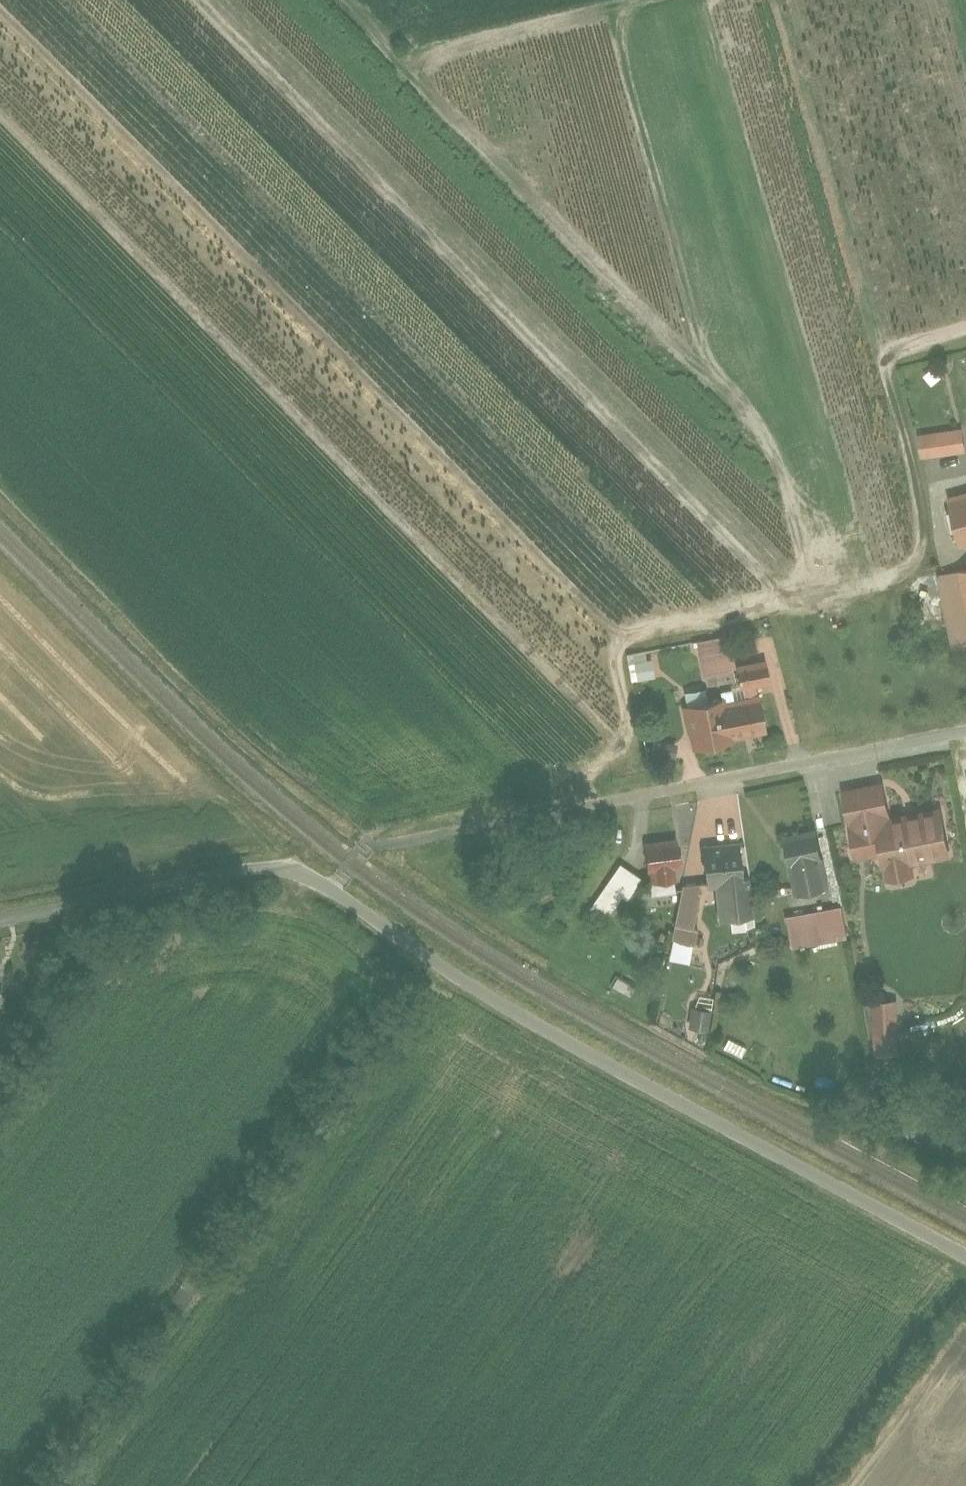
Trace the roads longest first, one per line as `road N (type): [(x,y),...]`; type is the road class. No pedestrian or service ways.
road 1 (residential): [(270,867),(329,884),(482,993),(965,1256)]
road 2 (residential): [(965,728),(392,841)]
road 3 (residential): [(270,867),(0,919)]

